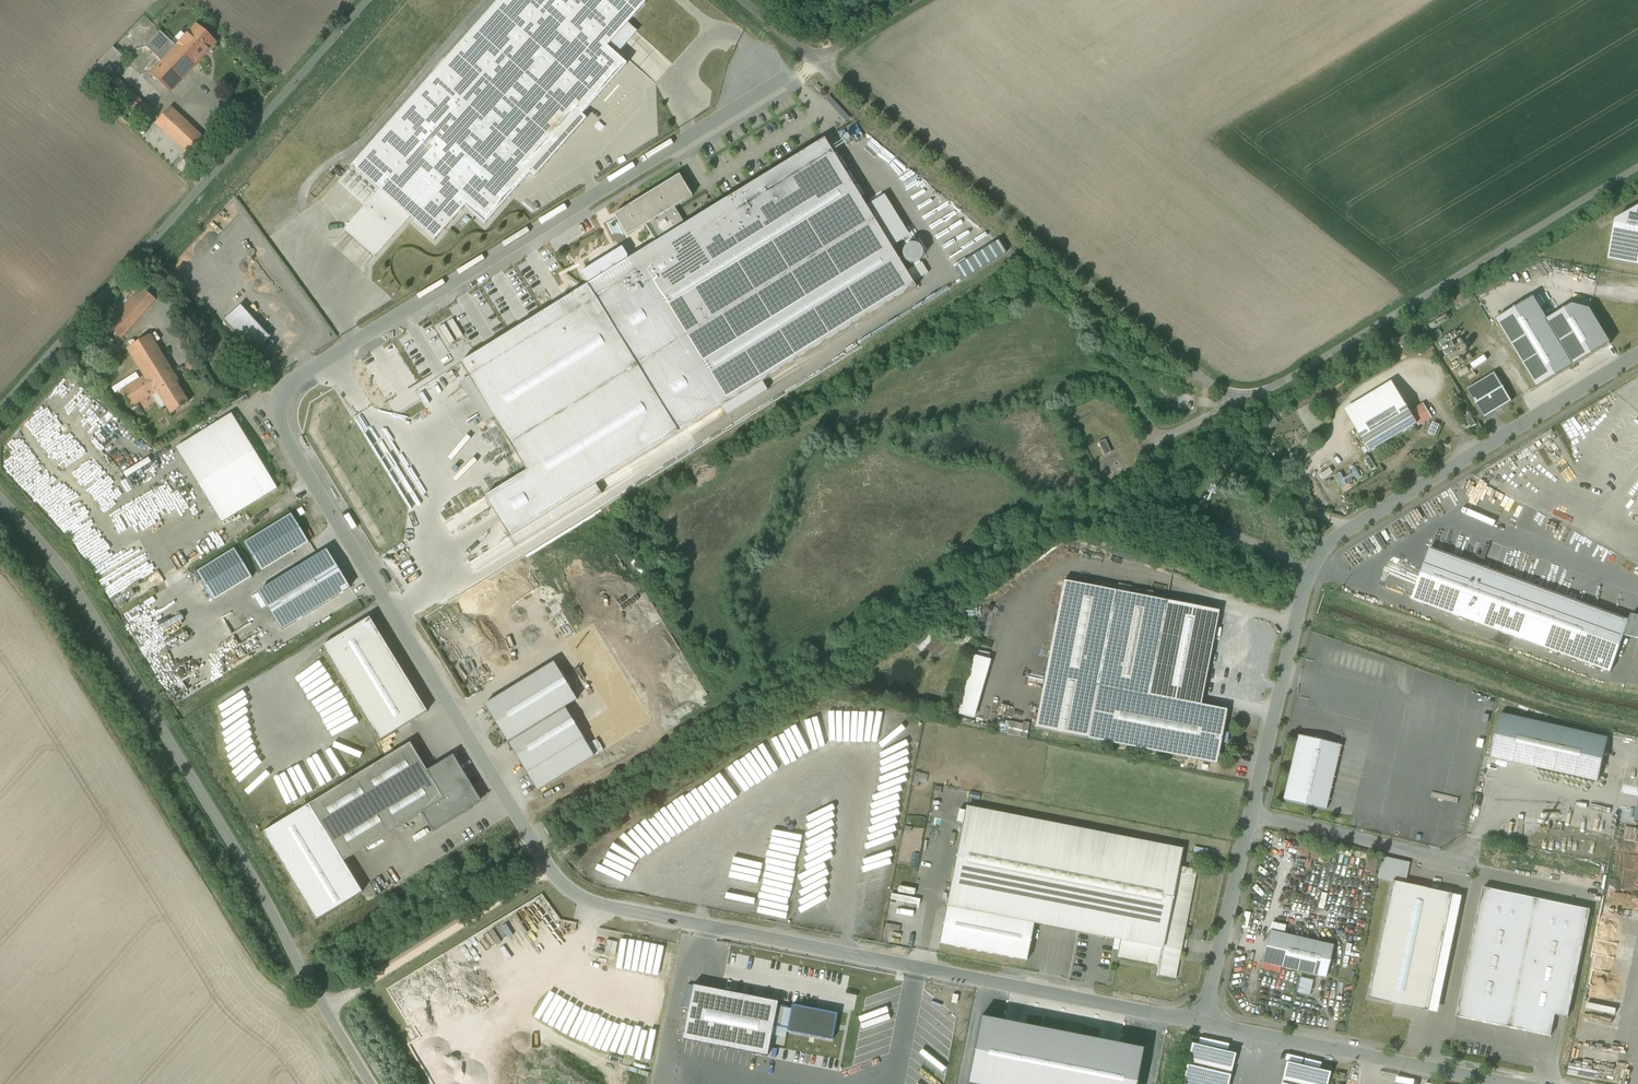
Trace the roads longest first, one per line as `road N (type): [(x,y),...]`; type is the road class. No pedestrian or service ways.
road 1 (residential): [(547,869),(286,440),(278,404),(297,379),(732,111)]
road 2 (residential): [(1637,170),(1275,390),(1238,395),(1207,381),(816,63)]
road 3 (residential): [(1205,1023),(614,908),(574,895),(547,869)]
road 4 (residential): [(1637,355),(1322,550),(1301,595),(1250,816)]
road 5 (unclassified): [(325,1010),(87,606),(0,499)]
road 6 (unclassified): [(0,413),(368,0)]
road 7 (residential): [(1503,1083),(1205,1023)]
road 8 (residential): [(325,1010),(547,869)]
road 9 (residential): [(1465,857),(1439,858),(1250,816)]
road 10 (residential): [(1250,816),(1205,1023)]
road 11 (unclassified): [(816,63),(919,0)]

